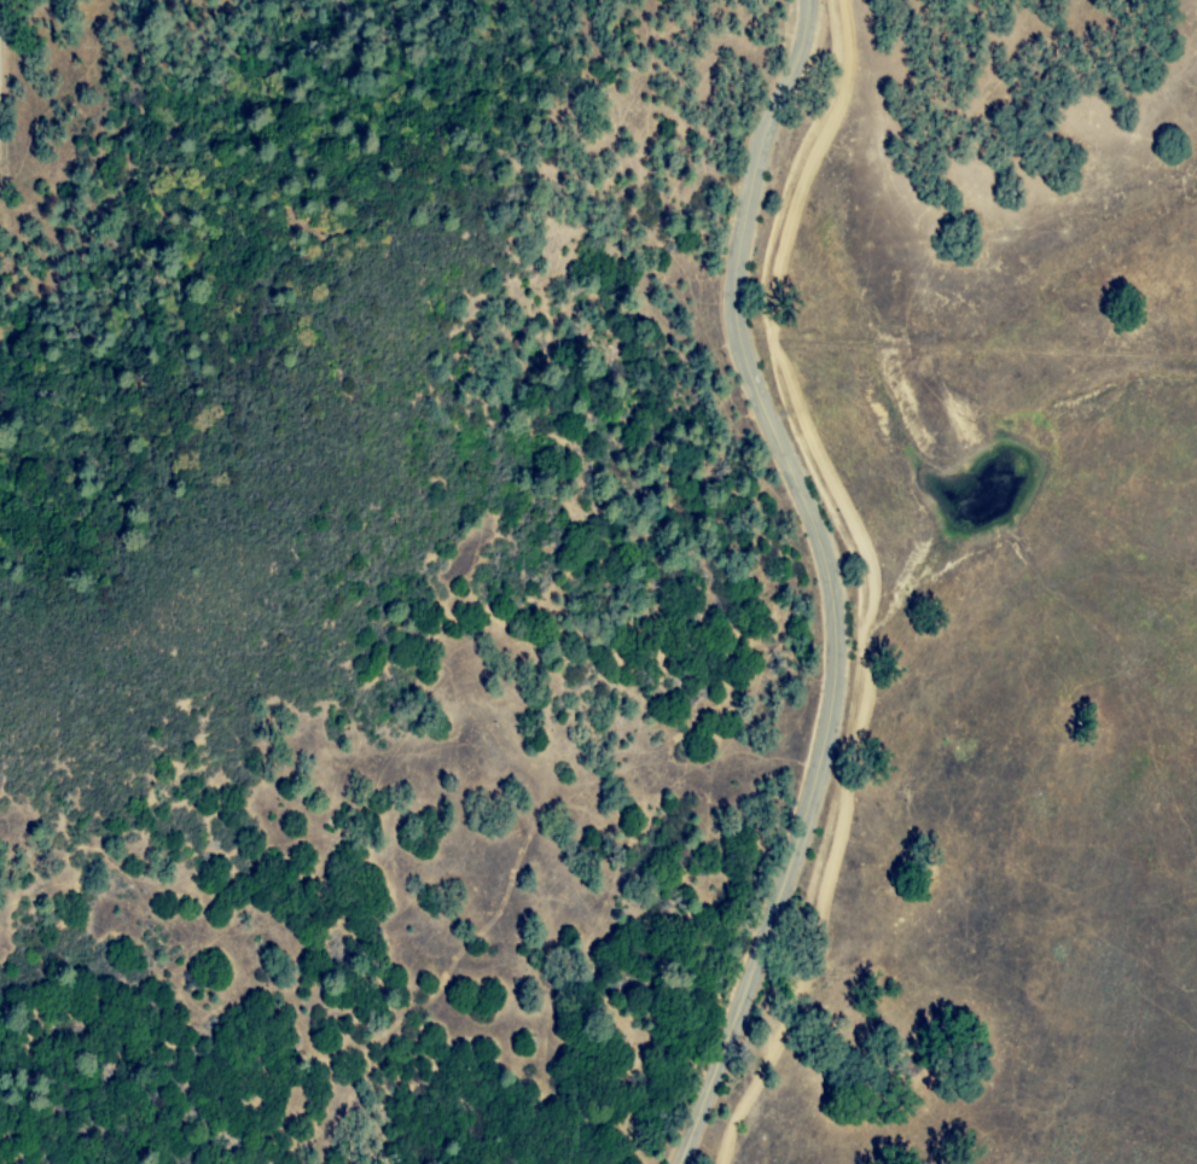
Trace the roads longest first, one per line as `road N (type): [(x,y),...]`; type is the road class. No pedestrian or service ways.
road 1 (residential): [(684,1163),(802,845),(838,702),(839,627),(826,549),(766,401),(744,321),(756,197),(804,53),(812,0)]

